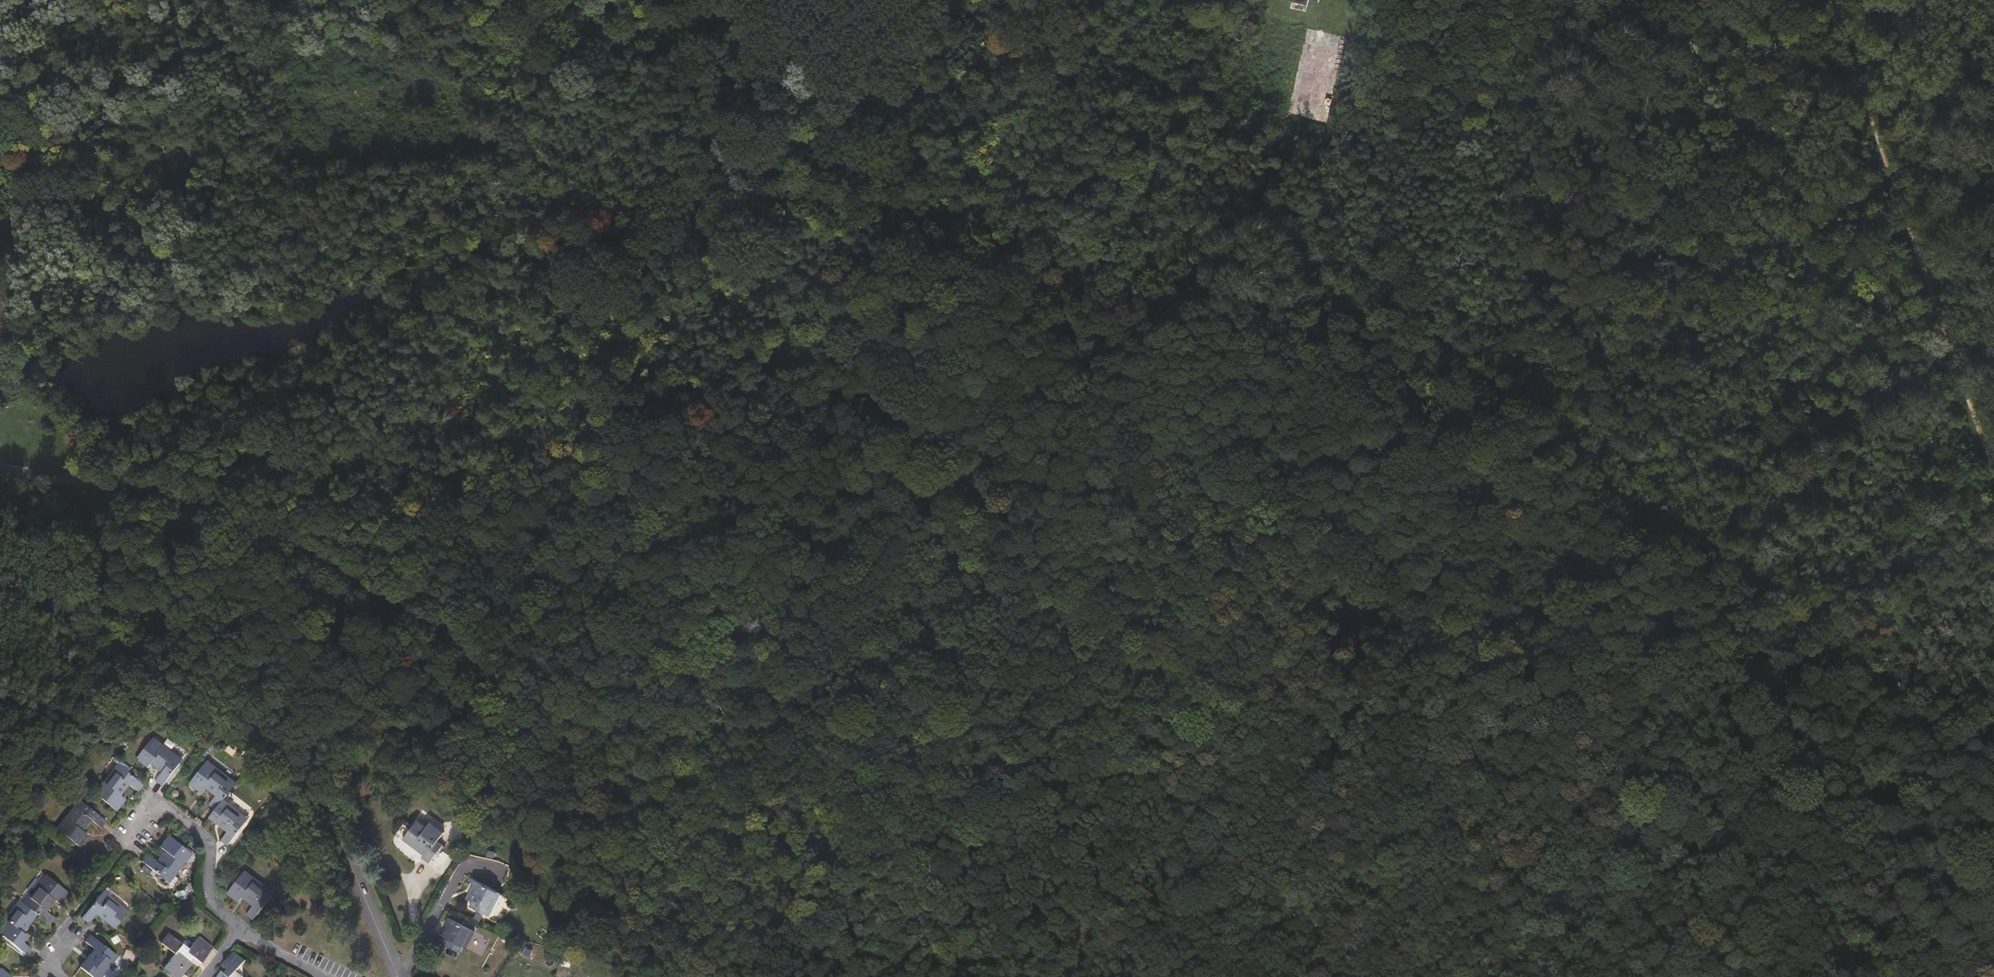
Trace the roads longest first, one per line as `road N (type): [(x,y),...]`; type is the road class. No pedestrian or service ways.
road 1 (residential): [(0,467),(216,496),(468,640),(488,669),(479,706),(444,736),(337,726),(316,750),(317,781),(399,976)]
road 2 (track): [(1248,330),(1212,976)]
road 3 (track): [(1836,0),(1993,460)]

